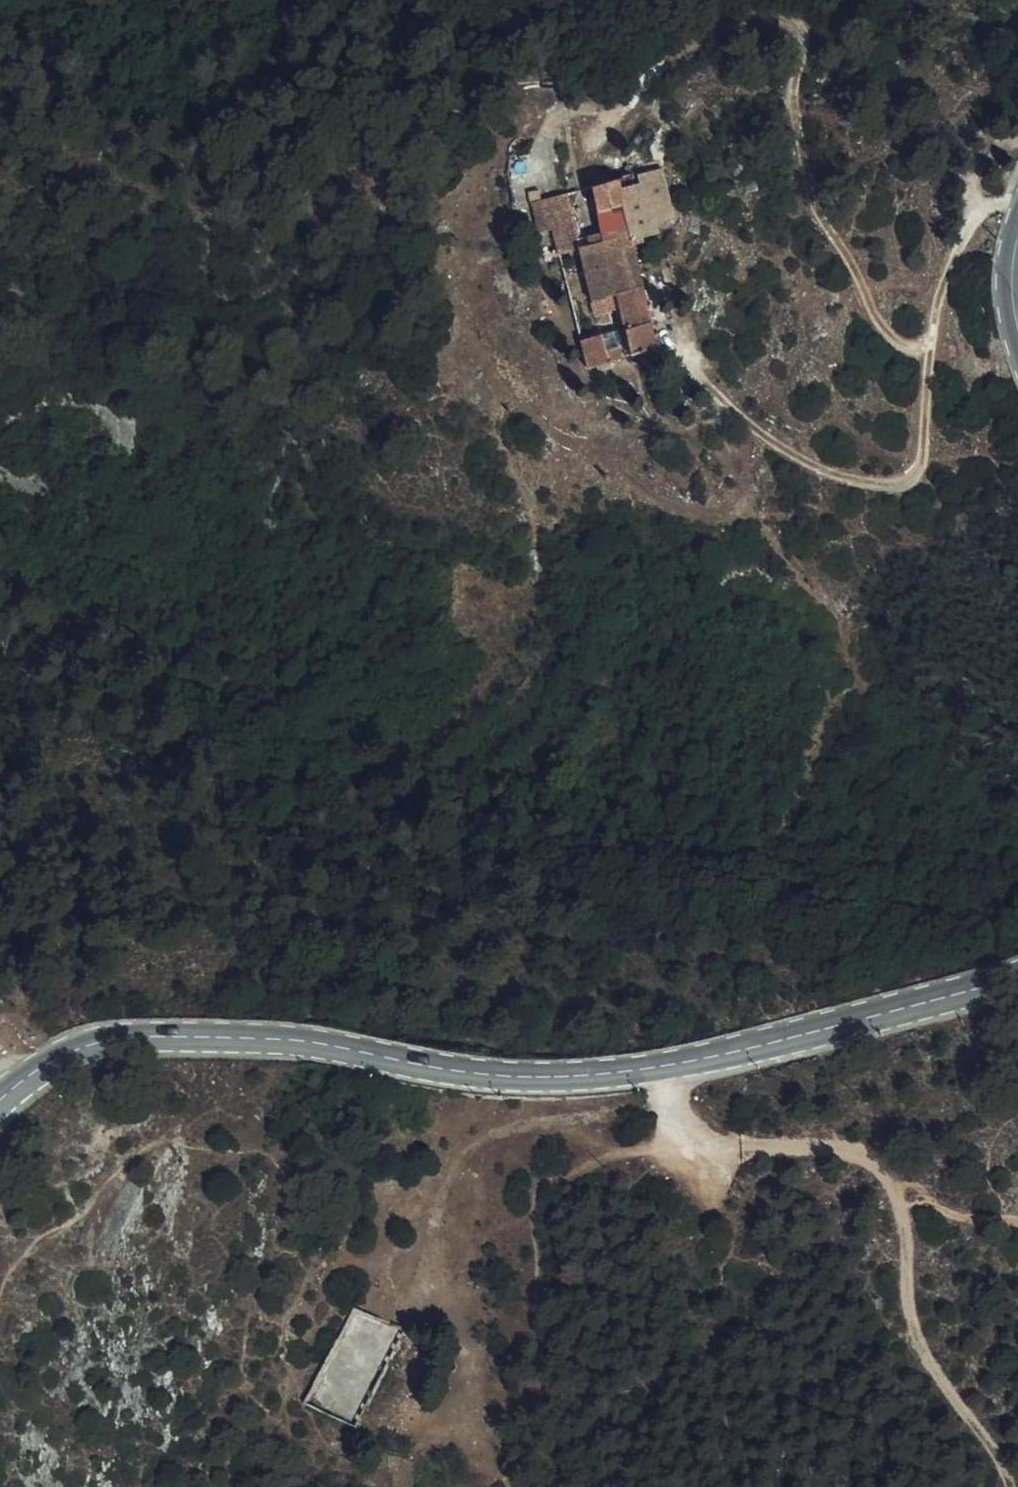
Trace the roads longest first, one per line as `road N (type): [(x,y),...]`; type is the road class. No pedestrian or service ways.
road 1 (secondary): [(0,1101),(44,1064),(110,1040),(263,1038),(479,1072),(603,1073),(785,1039),(1017,974)]
road 2 (track): [(1017,197),(991,203),(958,252),(935,340),(921,455),(903,480),(812,468),(691,366)]
road 3 (track): [(935,340),(907,349),(873,314),(797,111),(810,45)]
road 4 (track): [(896,1185),(908,1226),(917,1339),(1009,1486)]
road 5 (track): [(689,1136),(717,1145),(830,1147),(874,1159),(896,1185)]

